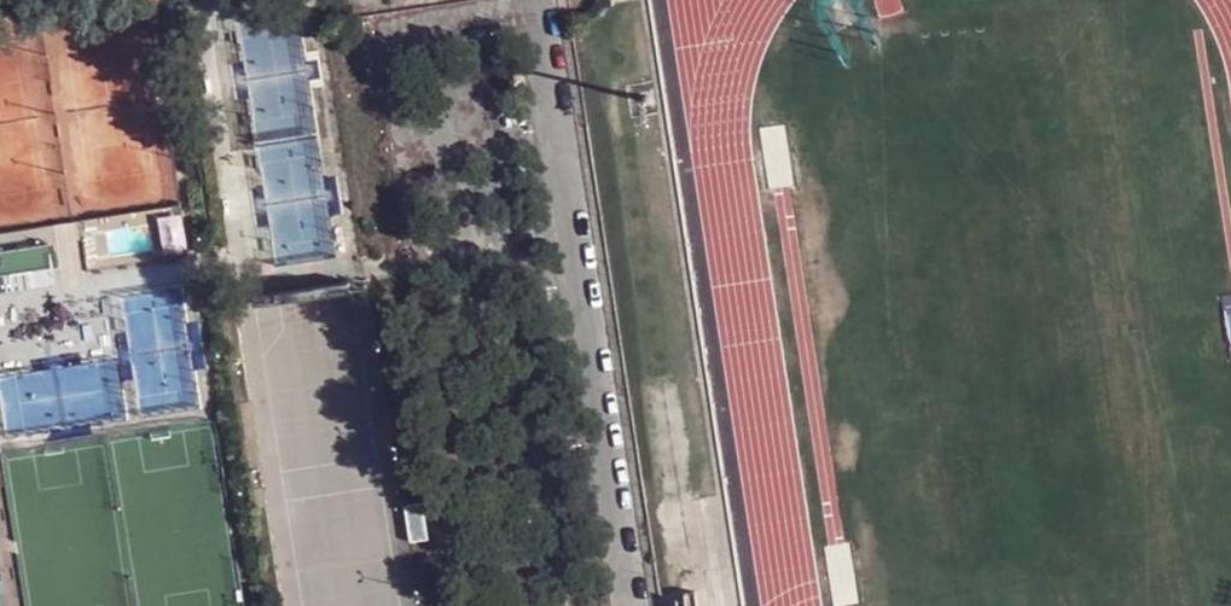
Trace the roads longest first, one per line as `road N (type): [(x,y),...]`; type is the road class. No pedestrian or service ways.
road 1 (residential): [(626,605),(537,0)]

